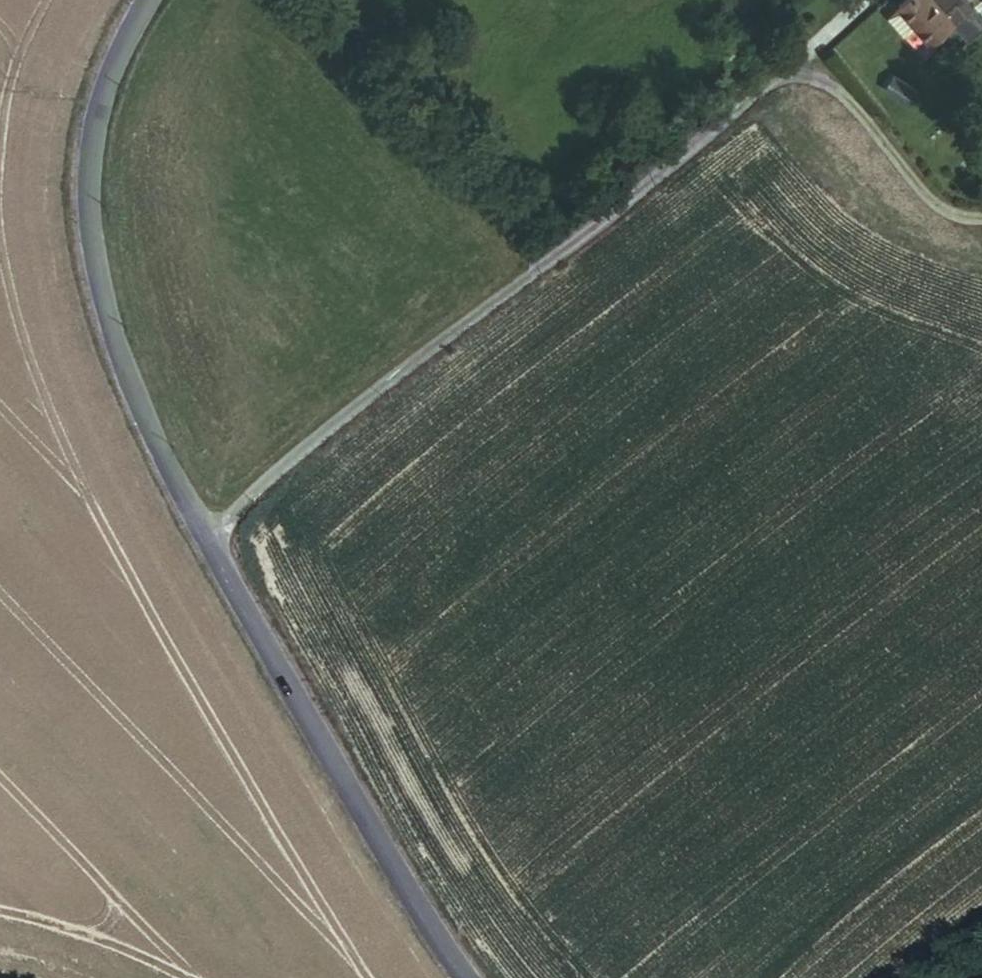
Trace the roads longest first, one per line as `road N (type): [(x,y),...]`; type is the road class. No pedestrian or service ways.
road 1 (residential): [(868,0),(593,234),(204,532)]
road 2 (unclassified): [(204,532),(131,384),(98,274),(88,191),(101,105),(126,38),(151,0)]
road 3 (unclassified): [(462,977),(204,532)]

